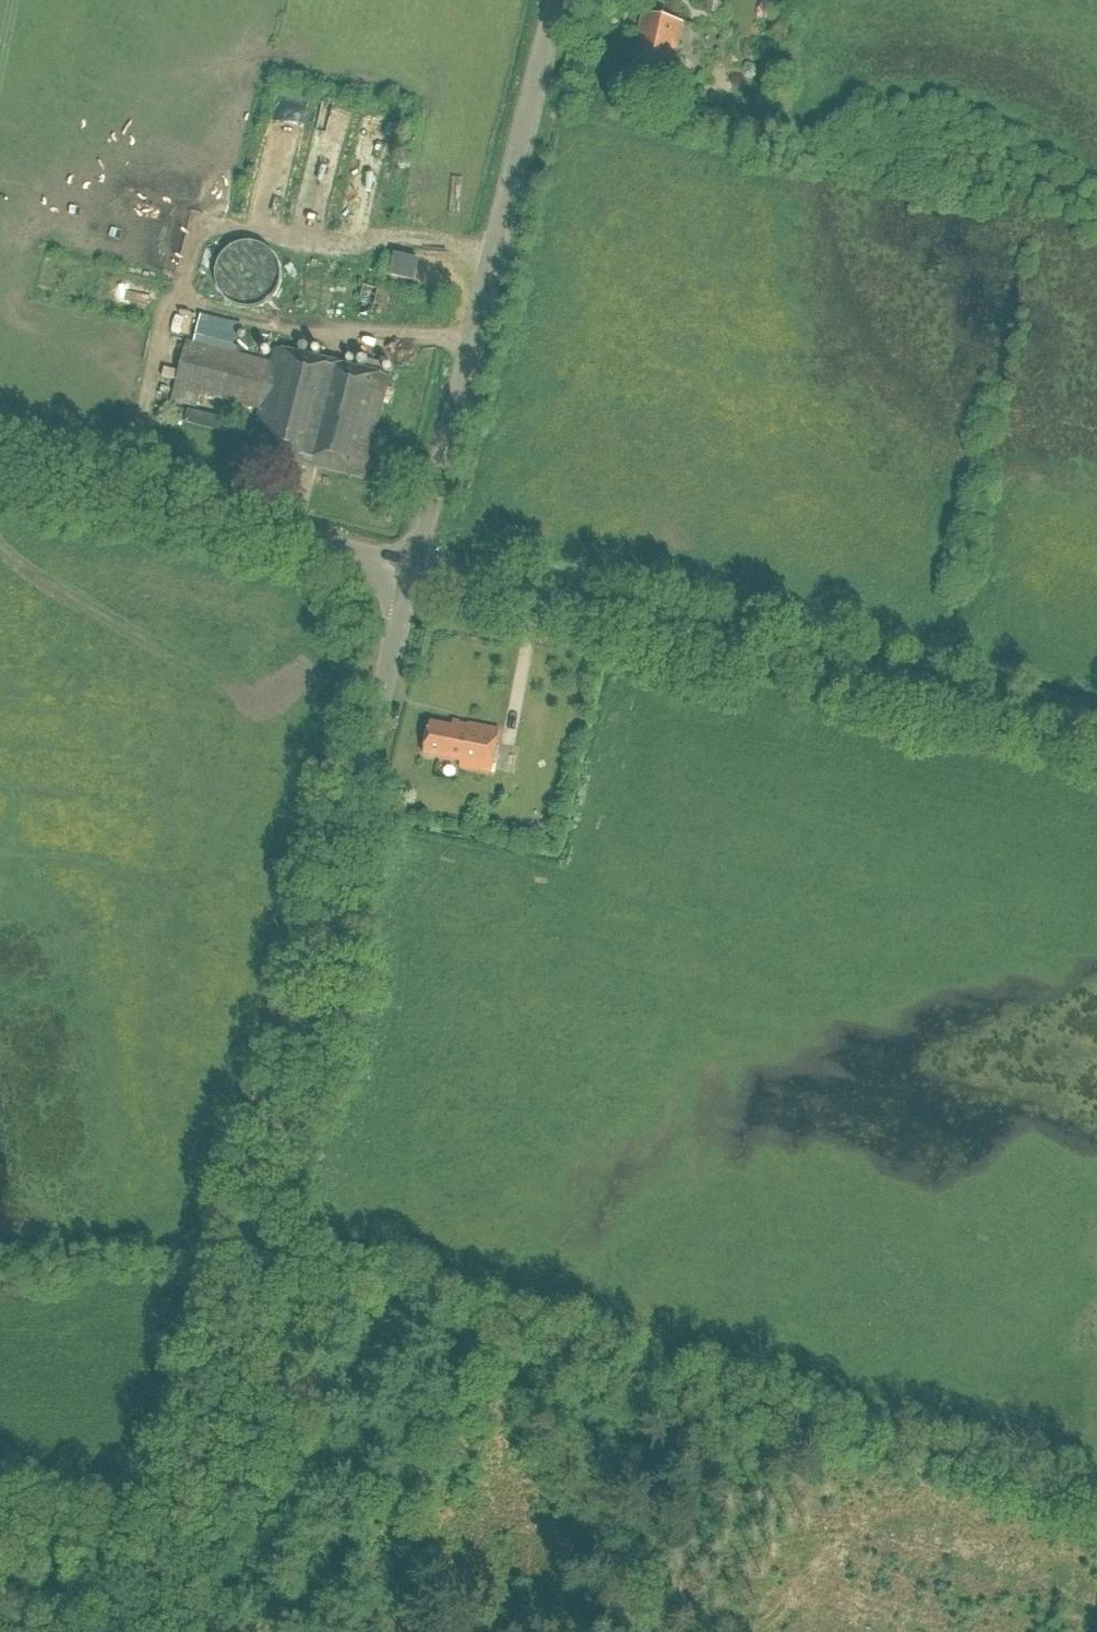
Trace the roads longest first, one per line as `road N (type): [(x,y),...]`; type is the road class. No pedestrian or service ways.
road 1 (tertiary): [(157,1631),(411,569)]
road 2 (unclassified): [(1096,731),(411,569)]
road 3 (tertiary): [(411,569),(552,0)]
road 4 (tertiary): [(411,569),(0,467)]

